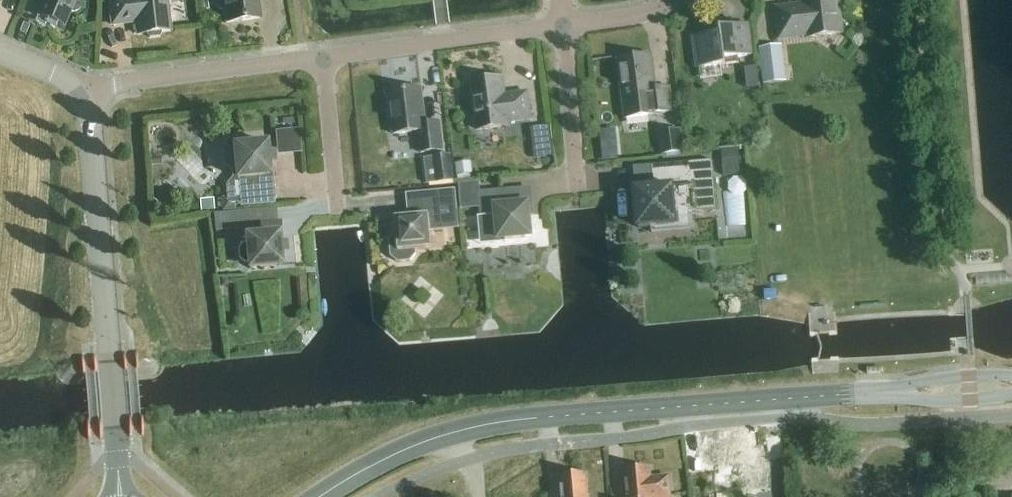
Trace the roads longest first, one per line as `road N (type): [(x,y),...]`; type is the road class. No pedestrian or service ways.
road 1 (tertiary): [(908,391),(510,421),(421,444),(327,496)]
road 2 (residential): [(119,496),(88,90)]
road 3 (residential): [(88,90),(326,59)]
road 4 (residential): [(326,59),(564,29)]
road 5 (residential): [(540,185),(576,181),(564,29)]
road 6 (residential): [(337,204),(326,59)]
road 7 (residential): [(564,29),(652,14),(680,0)]

